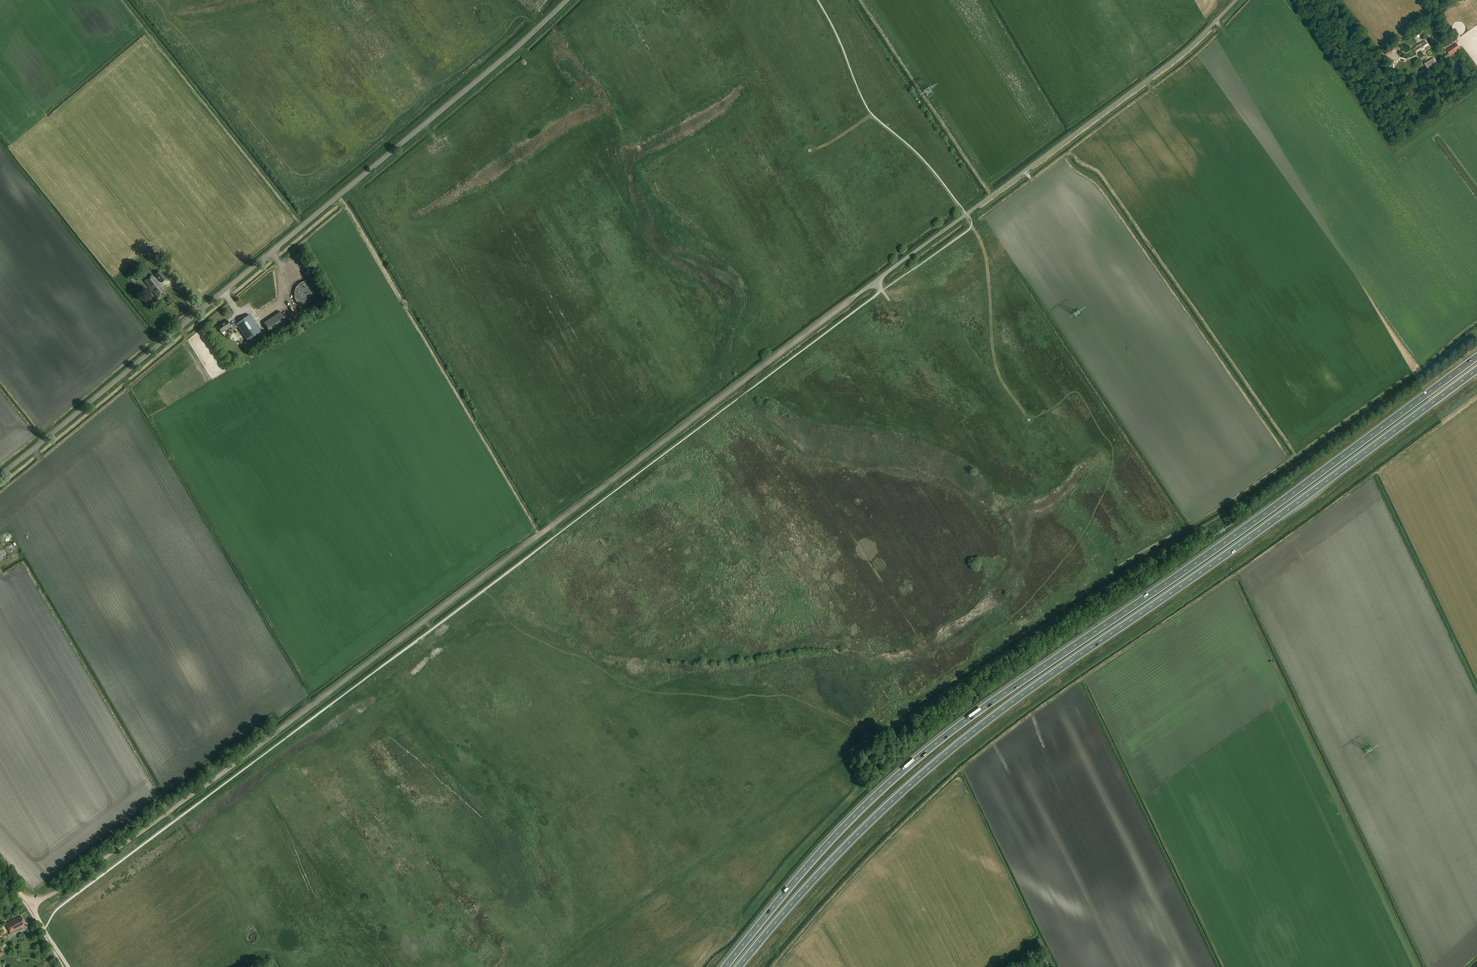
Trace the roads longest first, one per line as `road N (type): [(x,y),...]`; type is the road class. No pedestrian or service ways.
road 1 (track): [(32,908),(876,282)]
road 2 (trunk): [(1476,357),(950,732),(852,818),(725,966)]
road 3 (trunk): [(739,966),(834,858),(967,736),(1476,370)]
road 4 (tertiary): [(0,475),(567,0)]
road 5 (unclassified): [(876,282),(1179,56),(1236,0)]
road 6 (track): [(302,226),(123,0)]

